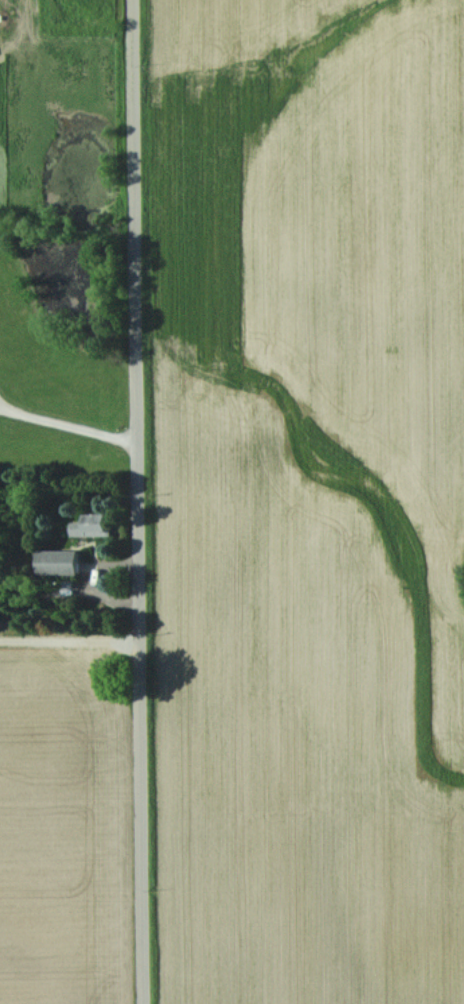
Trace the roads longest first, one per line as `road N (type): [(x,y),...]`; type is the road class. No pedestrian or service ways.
road 1 (residential): [(141,1003),(132,0)]

